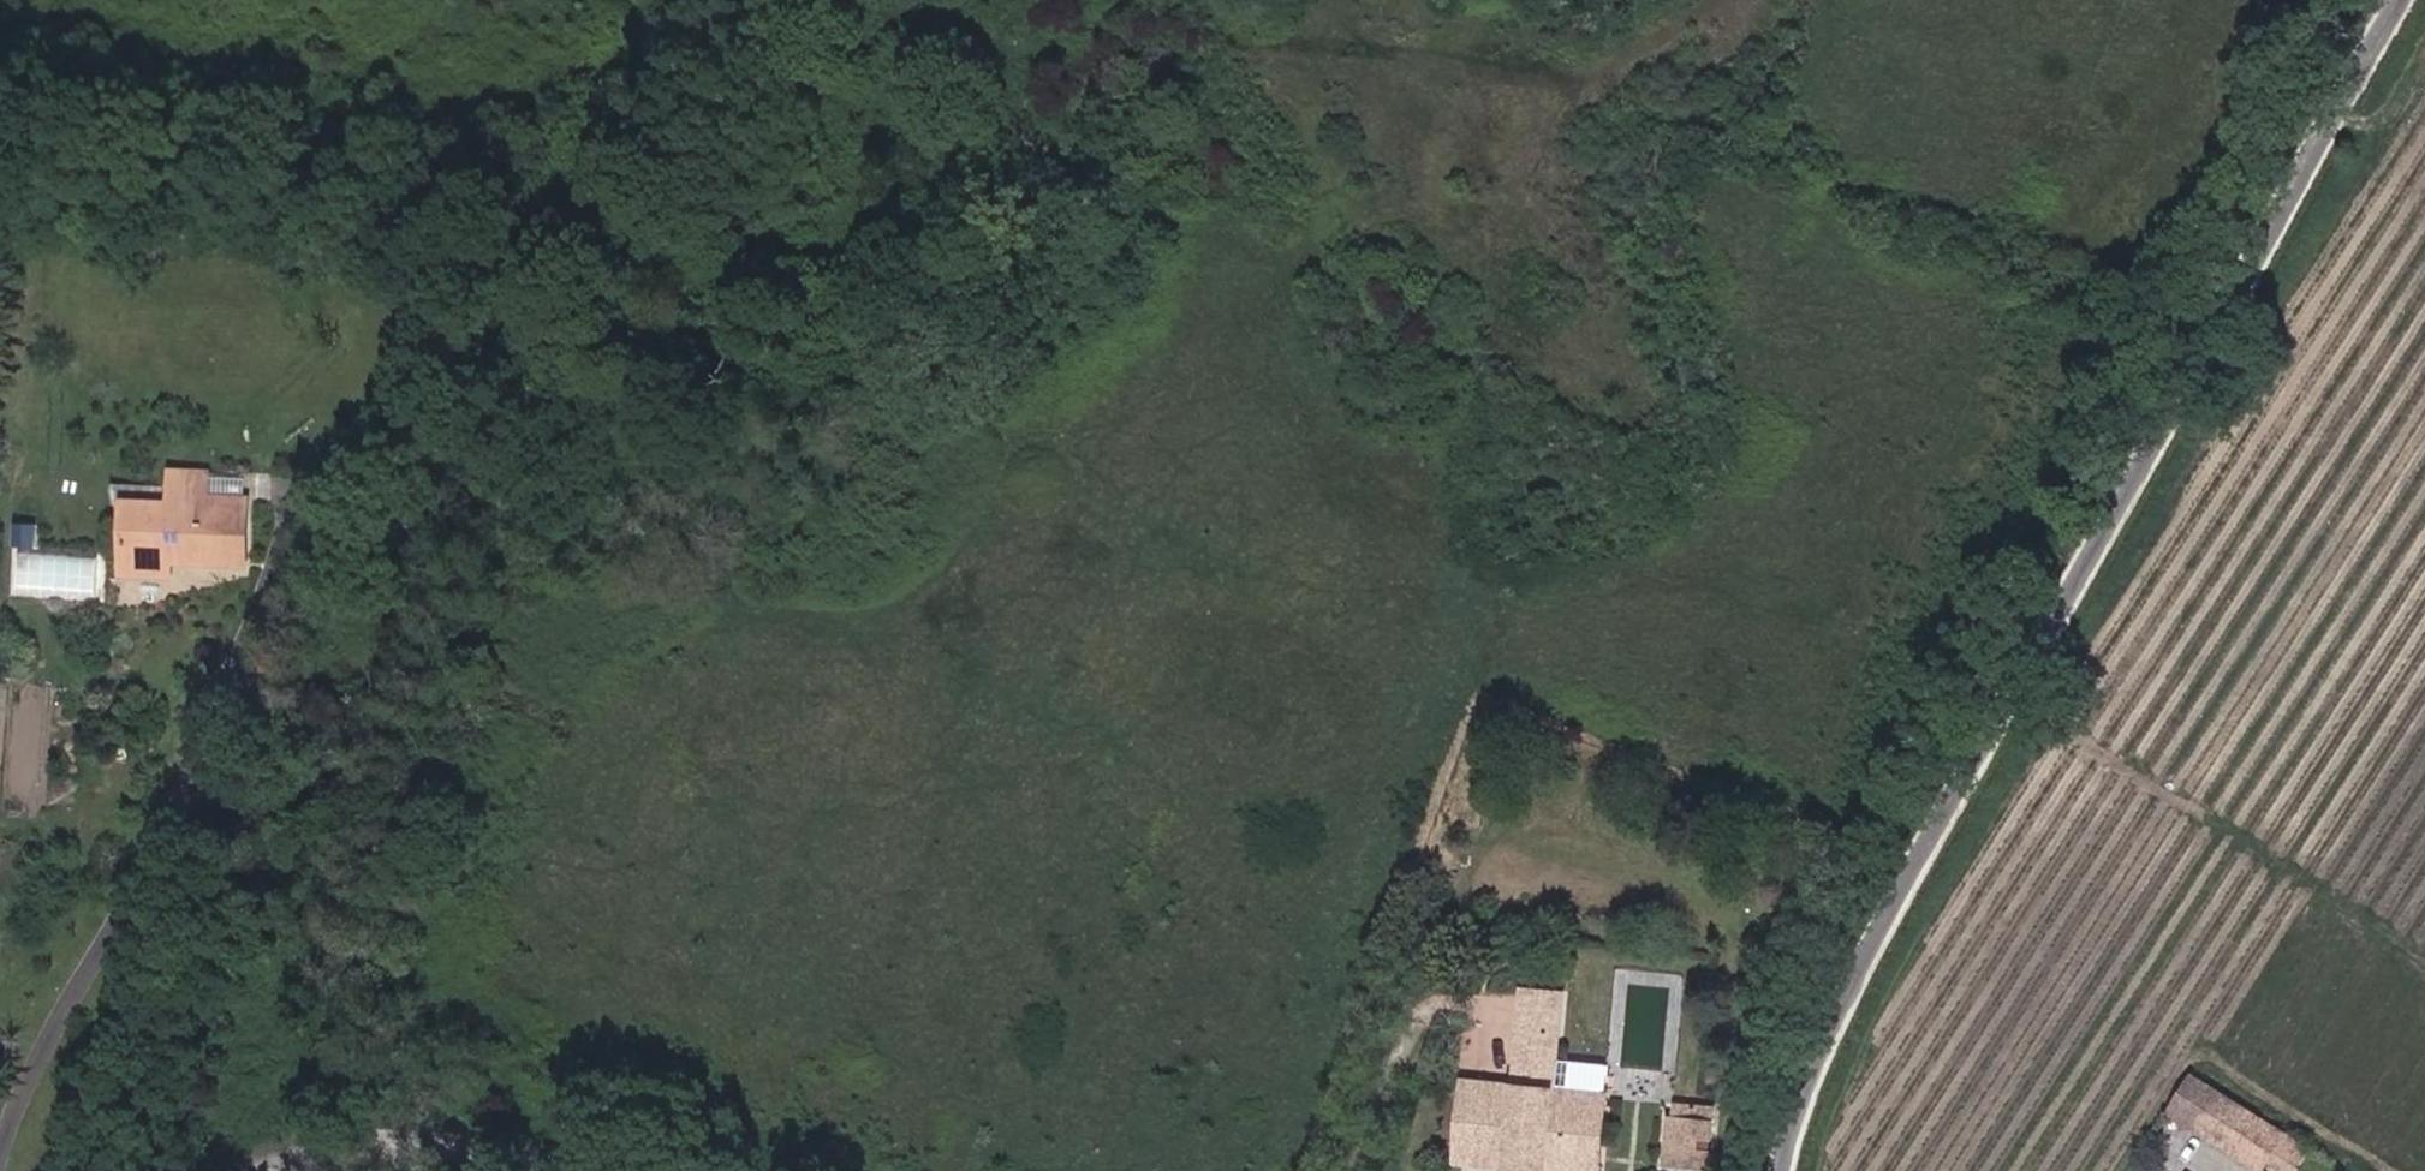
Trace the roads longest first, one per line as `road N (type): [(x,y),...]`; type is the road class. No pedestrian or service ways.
road 1 (tertiary): [(1780,1170),(1799,1093),(1918,851),(2399,0)]
road 2 (unclassified): [(335,1170),(389,1154),(593,1170)]

